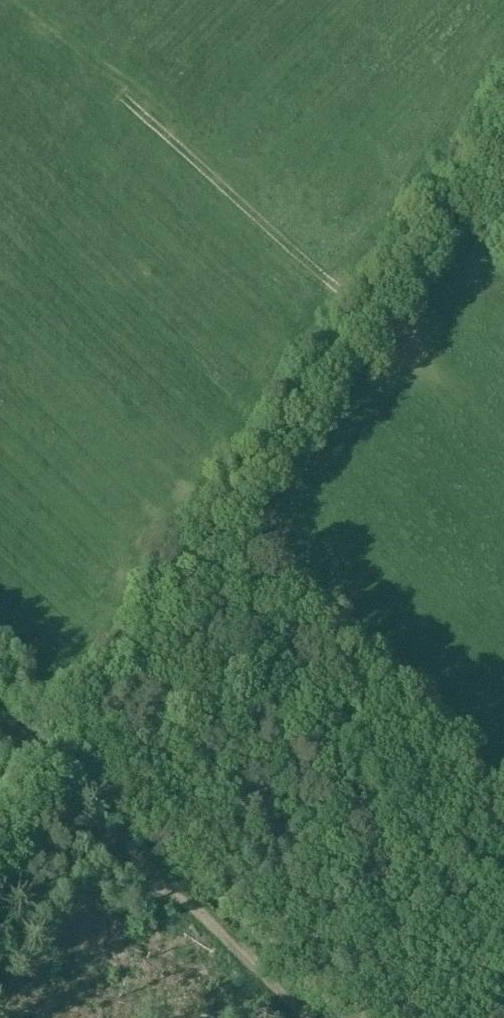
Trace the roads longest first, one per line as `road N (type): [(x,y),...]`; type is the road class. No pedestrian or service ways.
road 1 (track): [(180,890),(52,770),(503,120)]
road 2 (track): [(370,315),(123,98)]
road 3 (track): [(0,909),(80,887),(180,890)]
road 4 (track): [(180,890),(311,1017)]
road 5 (track): [(14,0),(123,98)]

